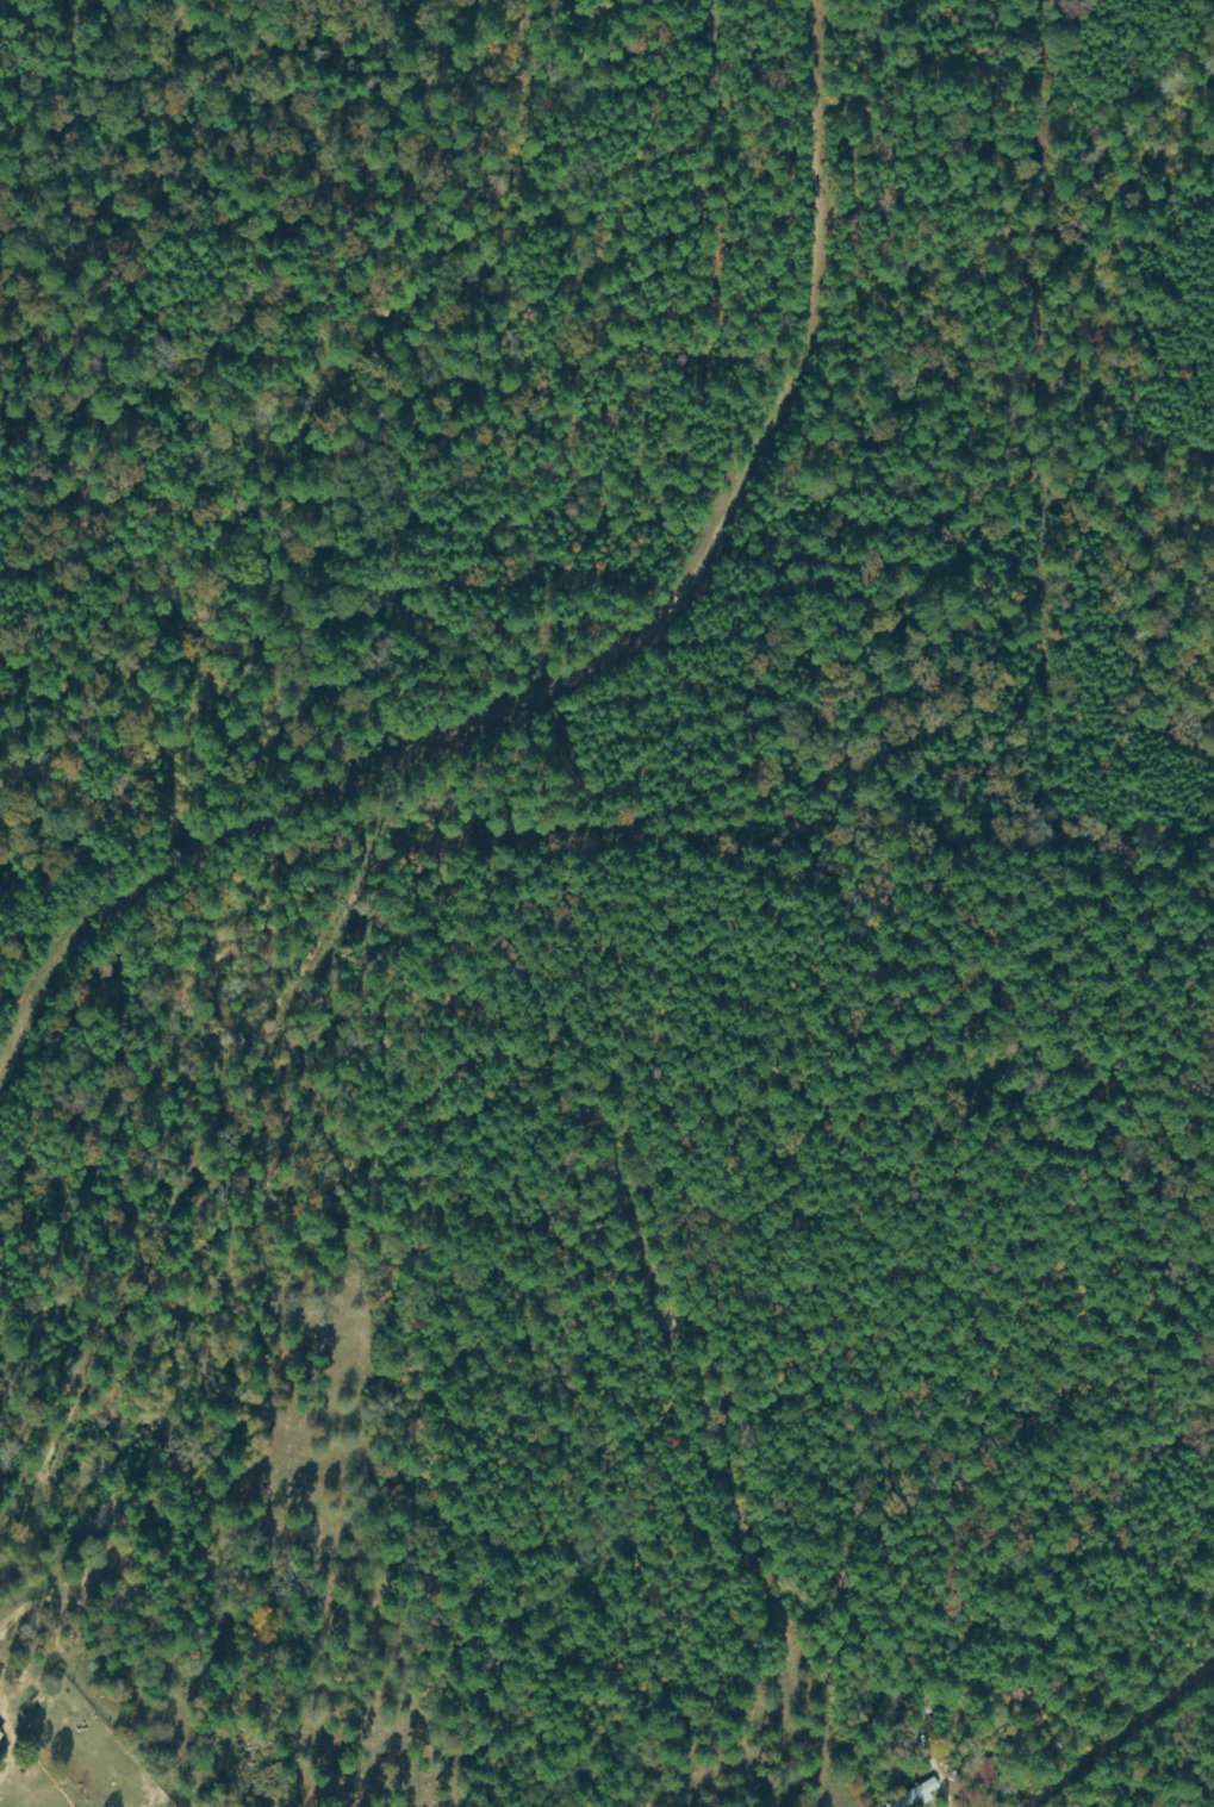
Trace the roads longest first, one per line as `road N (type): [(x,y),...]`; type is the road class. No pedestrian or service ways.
road 1 (residential): [(0,1060),(117,897),(245,809),(581,637),(765,364),(841,45),(841,0)]
road 2 (residential): [(1020,1806),(1199,1688),(1213,1692)]

